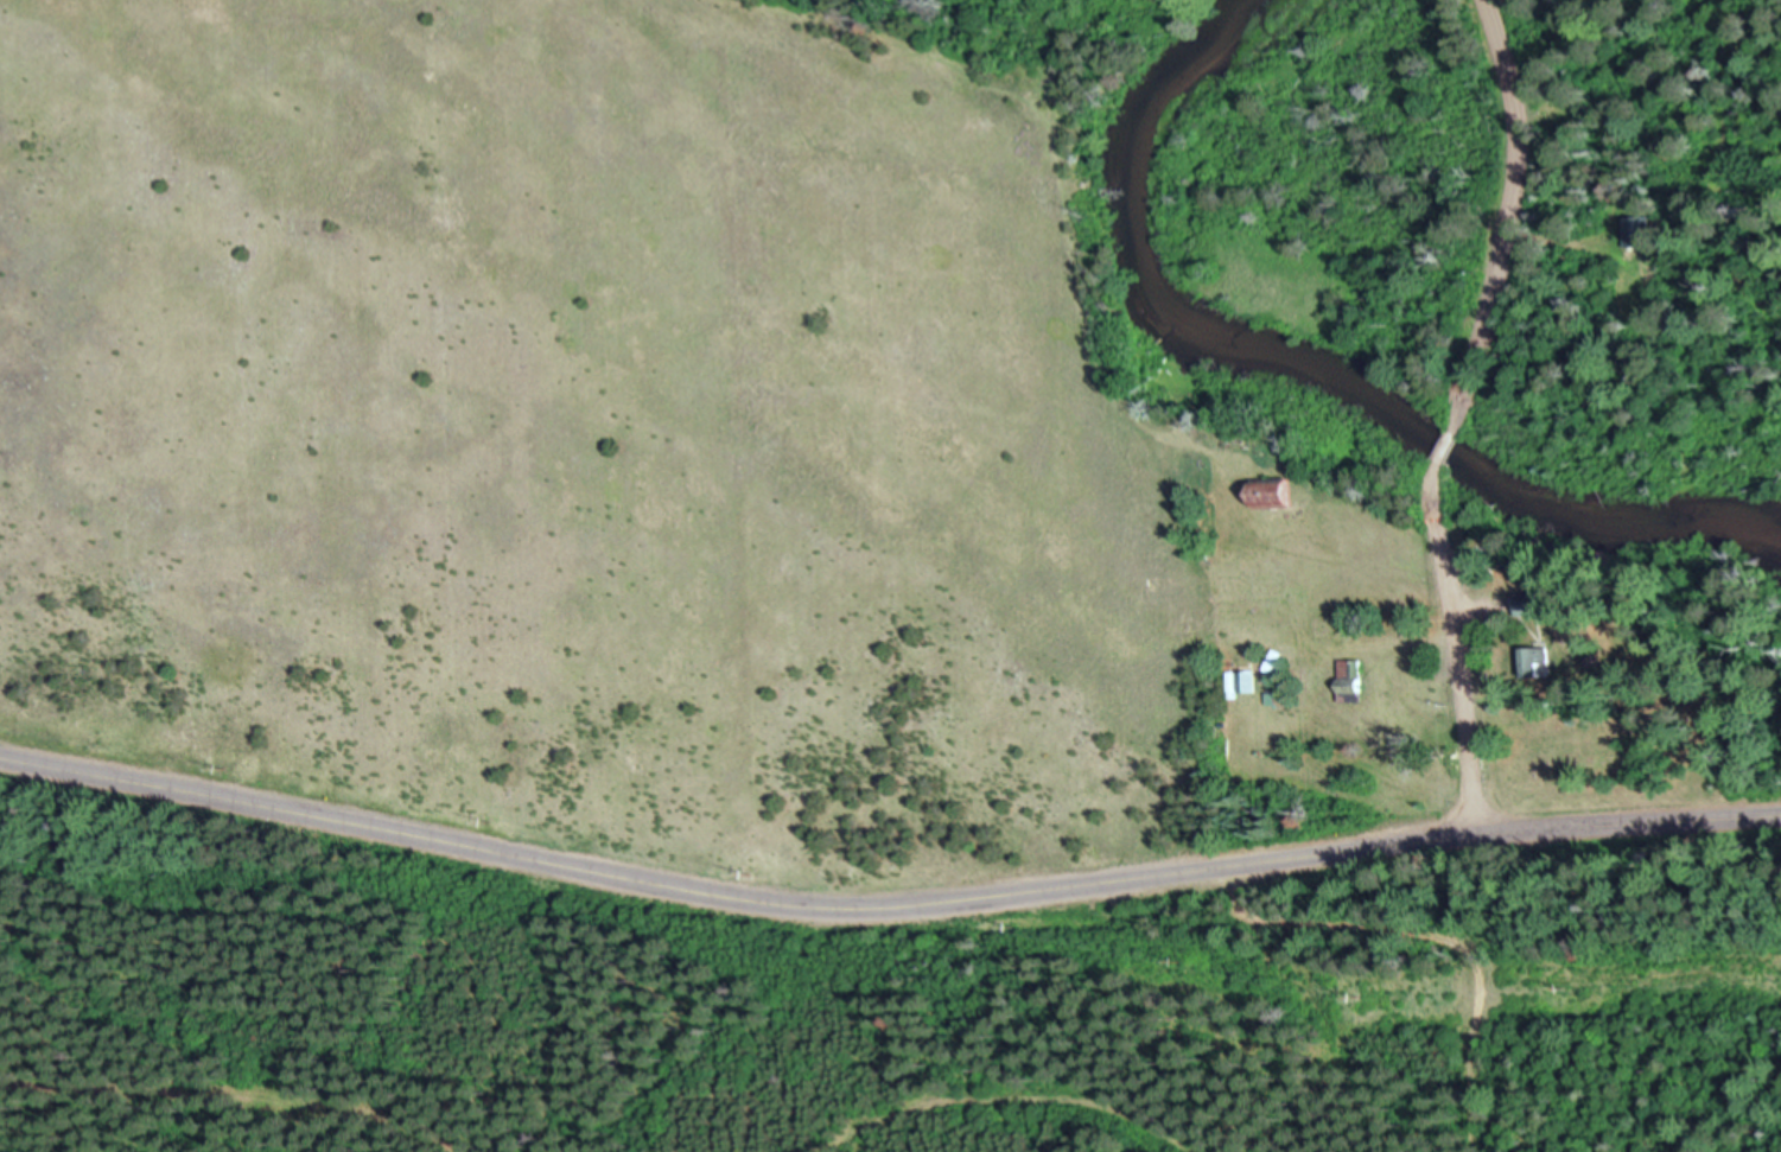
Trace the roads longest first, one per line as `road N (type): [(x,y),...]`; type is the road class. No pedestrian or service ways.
road 1 (secondary): [(1780,819),(1480,832),(1380,857),(909,911),(676,890),(32,743),(0,743)]
road 2 (residential): [(1480,832),(1477,733),(1431,485),(1505,254),(1515,149),(1482,0)]

